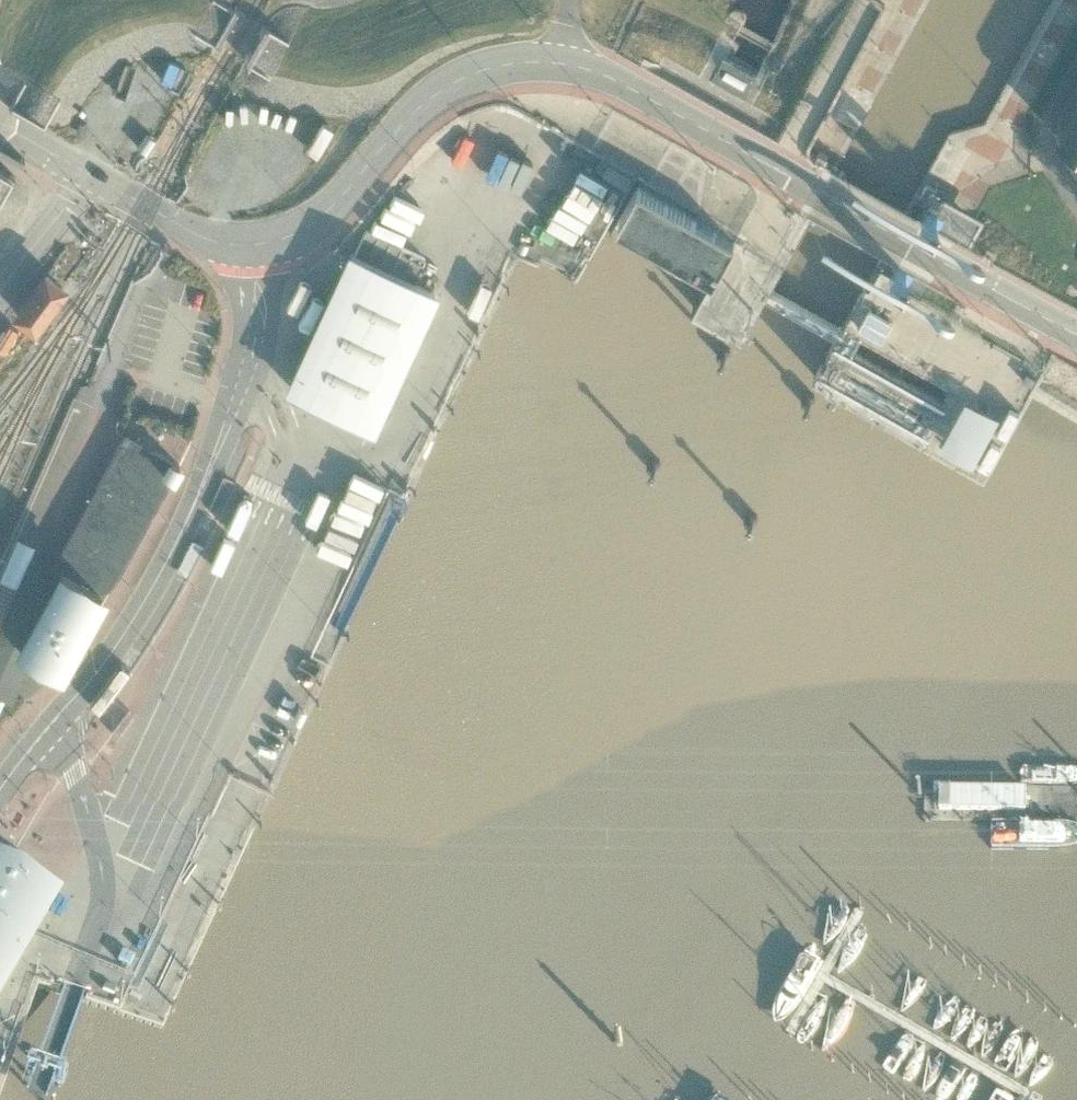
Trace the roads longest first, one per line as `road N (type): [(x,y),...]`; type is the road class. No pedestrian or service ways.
road 1 (tertiary): [(256,239),(291,231),(326,207),(416,102),(451,74),(502,54),(548,52),(614,75),(1076,330)]
road 2 (residential): [(256,239),(256,341),(177,546),(120,644),(0,786)]
road 3 (tertiary): [(0,124),(193,230),(256,239)]
road 4 (unclassified): [(1076,69),(1045,136),(1076,191)]

